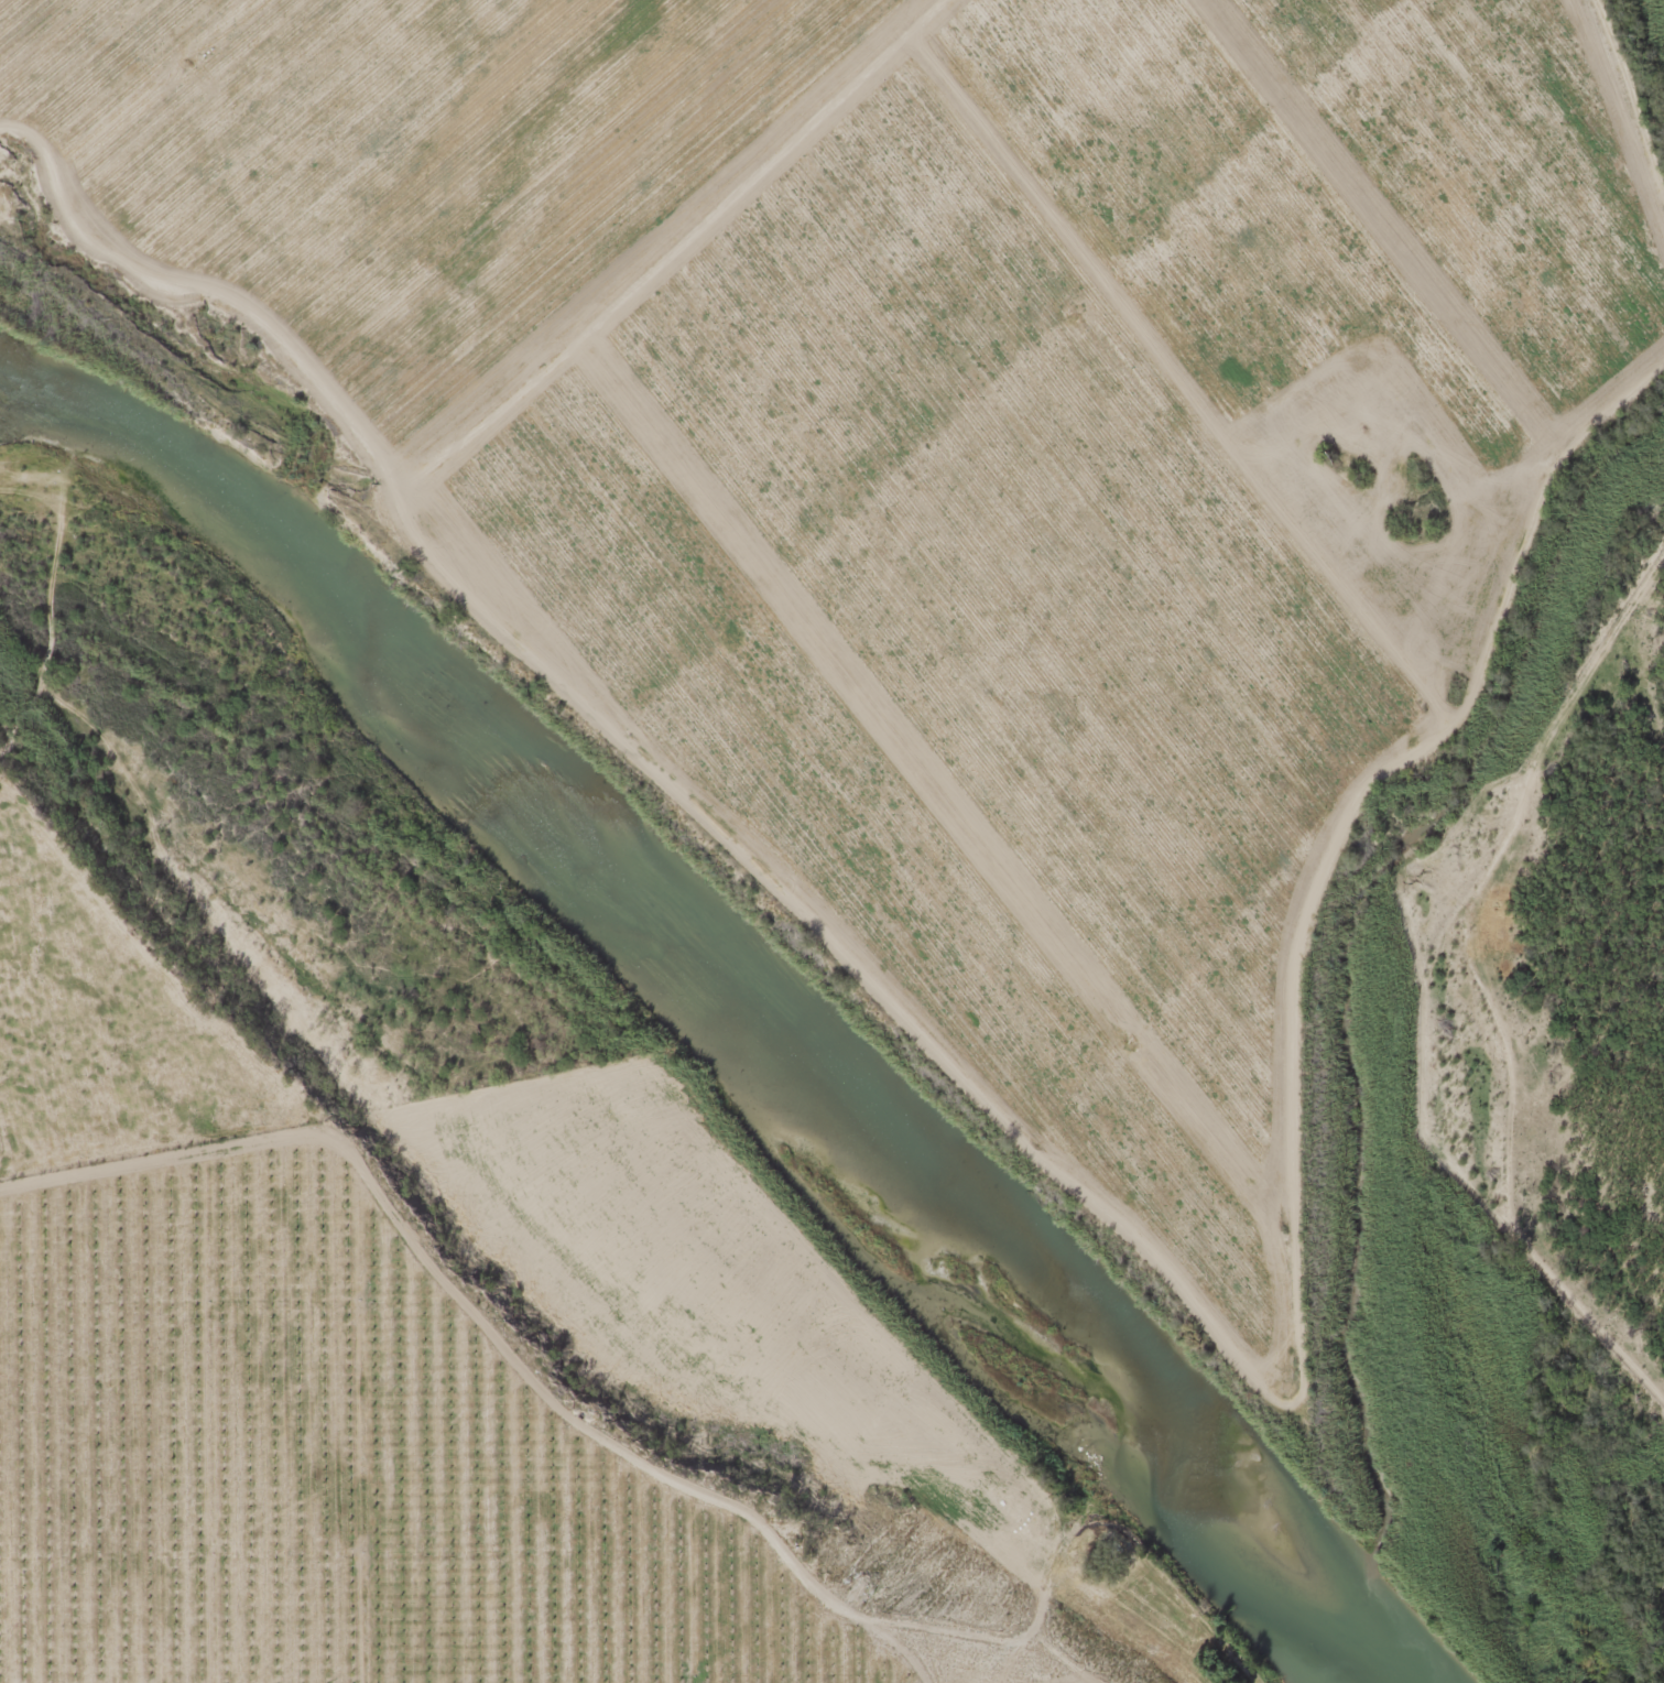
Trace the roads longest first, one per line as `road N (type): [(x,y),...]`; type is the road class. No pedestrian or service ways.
road 1 (residential): [(385,523),(953,0)]
road 2 (residential): [(0,218),(385,523)]

